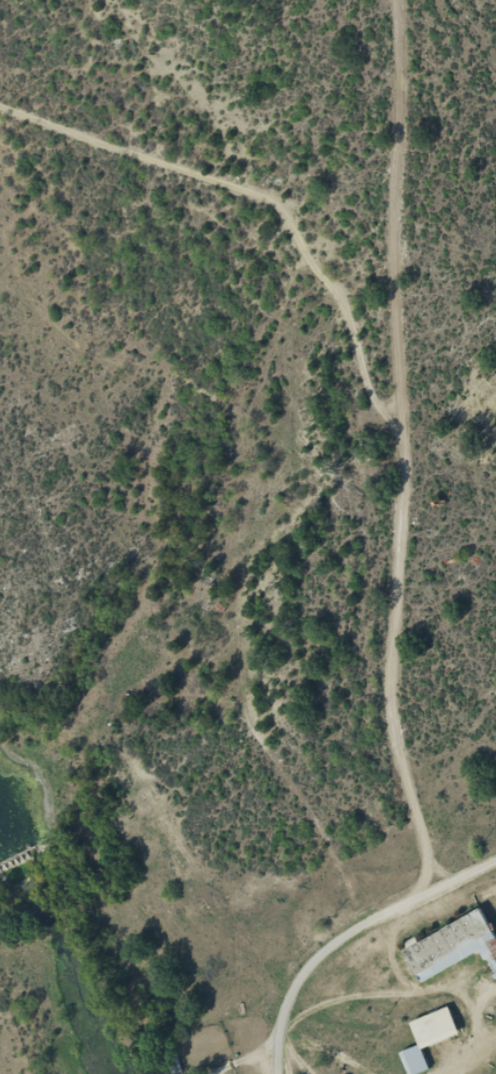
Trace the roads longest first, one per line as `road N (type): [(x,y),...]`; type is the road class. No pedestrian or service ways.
road 1 (residential): [(0,150),(2,214),(24,269),(106,367),(246,437),(289,486),(289,568),(268,606),(262,704),(392,926)]
road 2 (residential): [(446,889),(430,372),(430,0)]
road 3 (residential): [(430,372),(359,329),(337,280),(268,214),(84,160),(2,155)]
road 4 (residential): [(329,1073),(332,1008),(381,965),(392,926),(495,863)]

